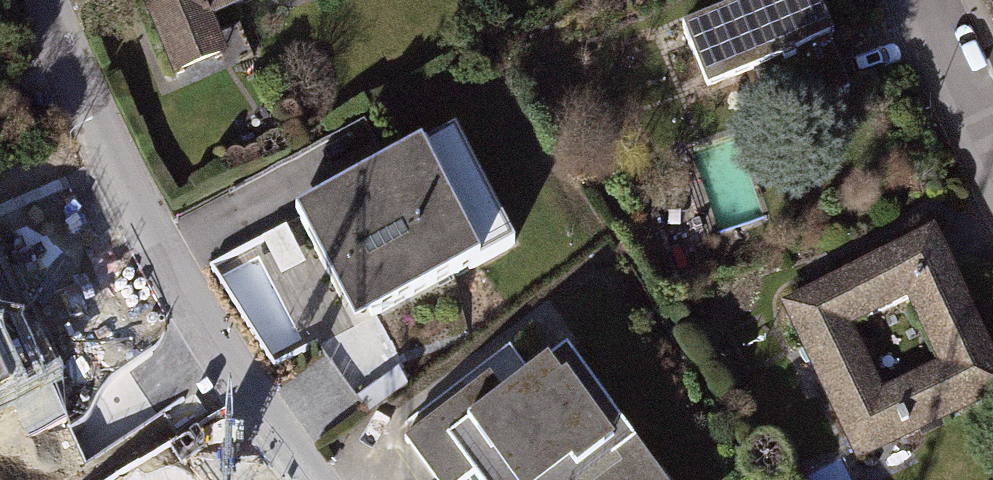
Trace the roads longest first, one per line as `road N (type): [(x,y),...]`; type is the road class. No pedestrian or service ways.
road 1 (residential): [(52,0),(105,140),(267,425),(312,479)]
road 2 (residential): [(992,131),(928,0)]

